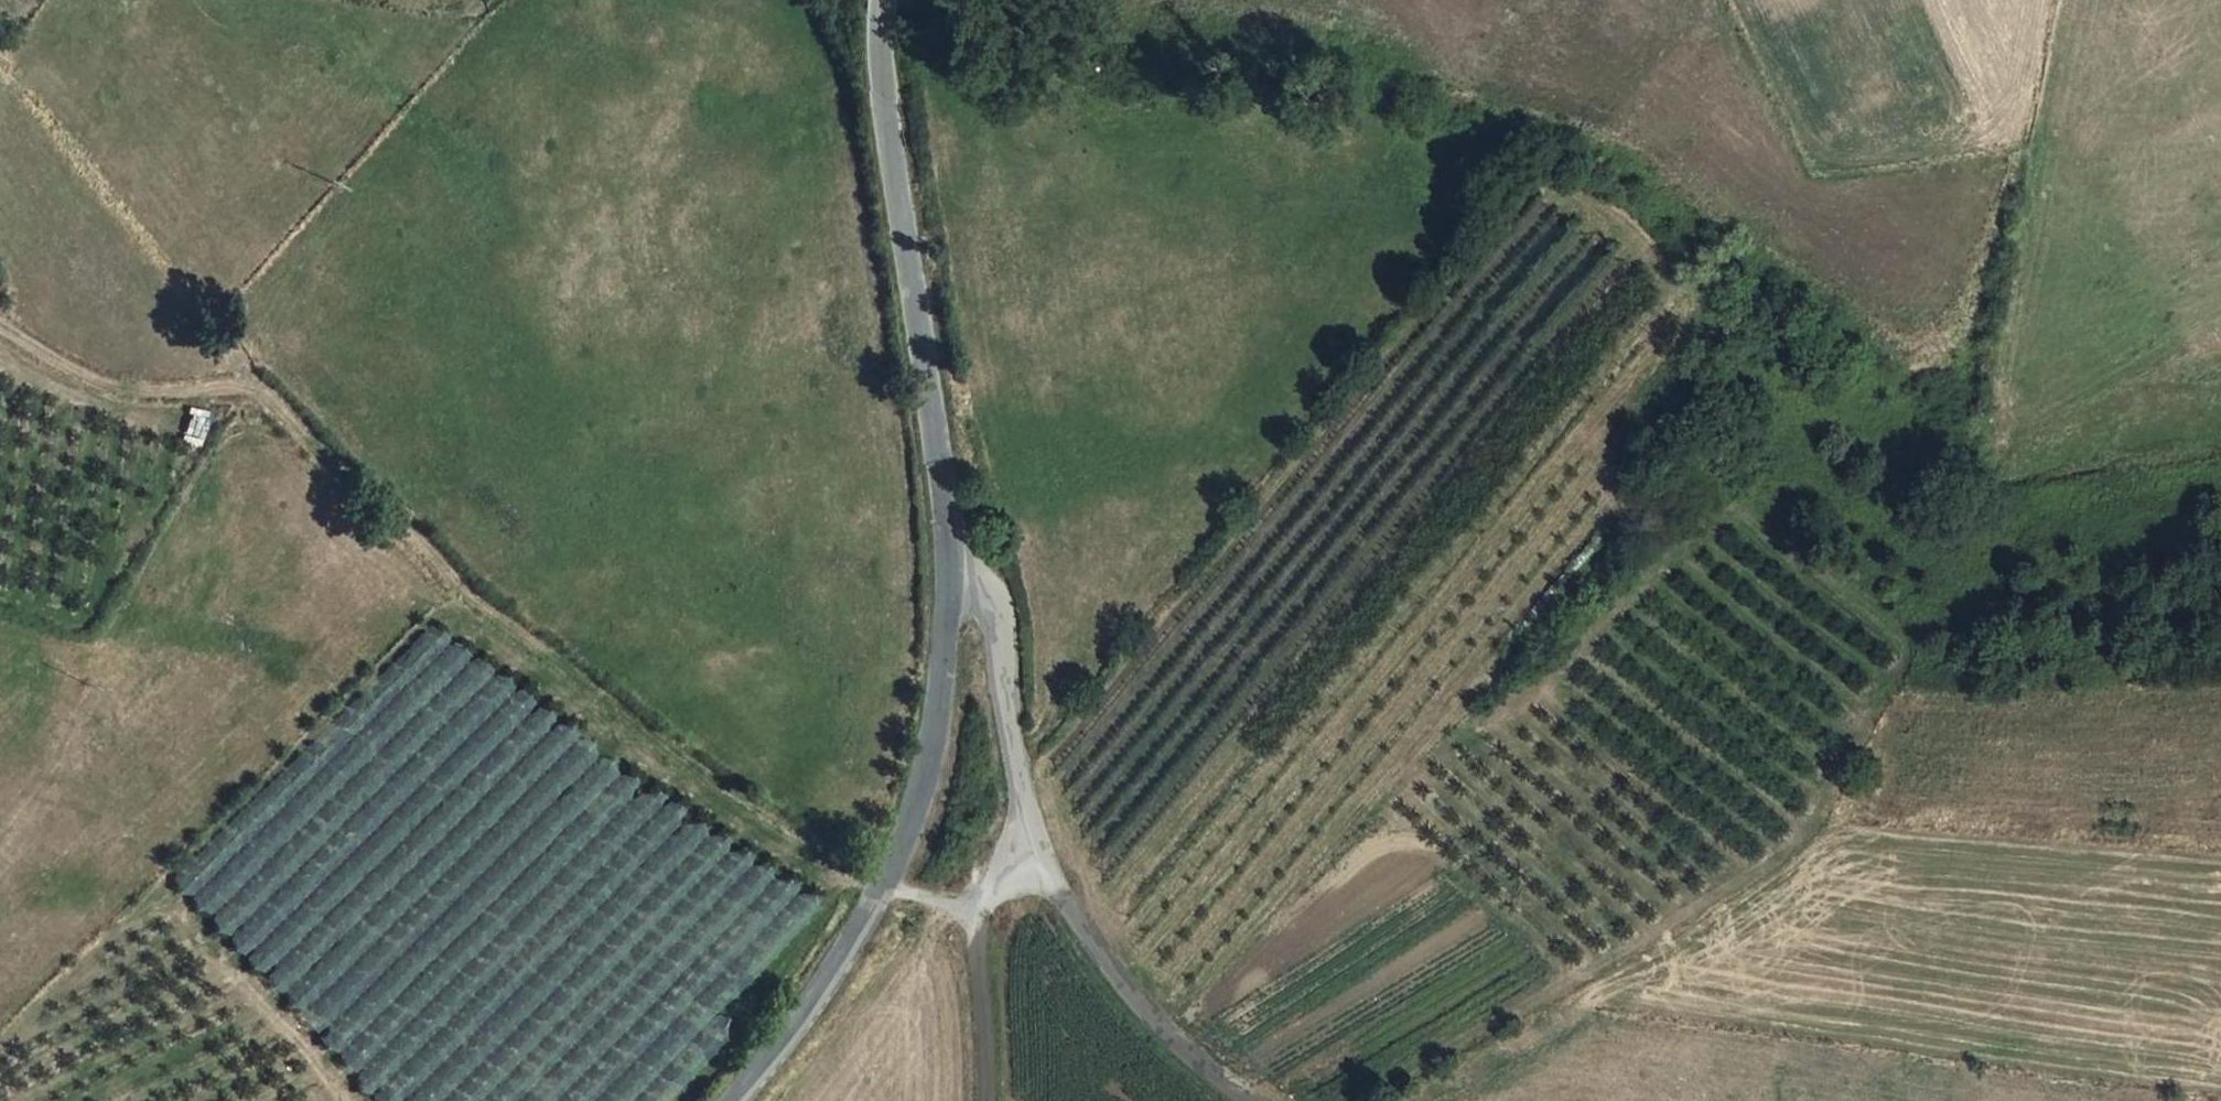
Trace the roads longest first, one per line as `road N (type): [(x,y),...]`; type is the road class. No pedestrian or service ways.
road 1 (track): [(0,333),(78,380),(128,398),(259,392),(698,784),(875,889),(979,921)]
road 2 (tertiary): [(731,1100),(808,1003),(875,889),(936,738),(951,536)]
road 3 (tertiary): [(951,536),(896,170),(892,0)]
road 4 (unclassified): [(1024,824),(1068,921),(1161,1030),(1259,1100)]
road 5 (unclassified): [(951,536),(1000,619),(1024,824)]
road 6 (unclassified): [(1024,824),(979,921),(984,1100)]

